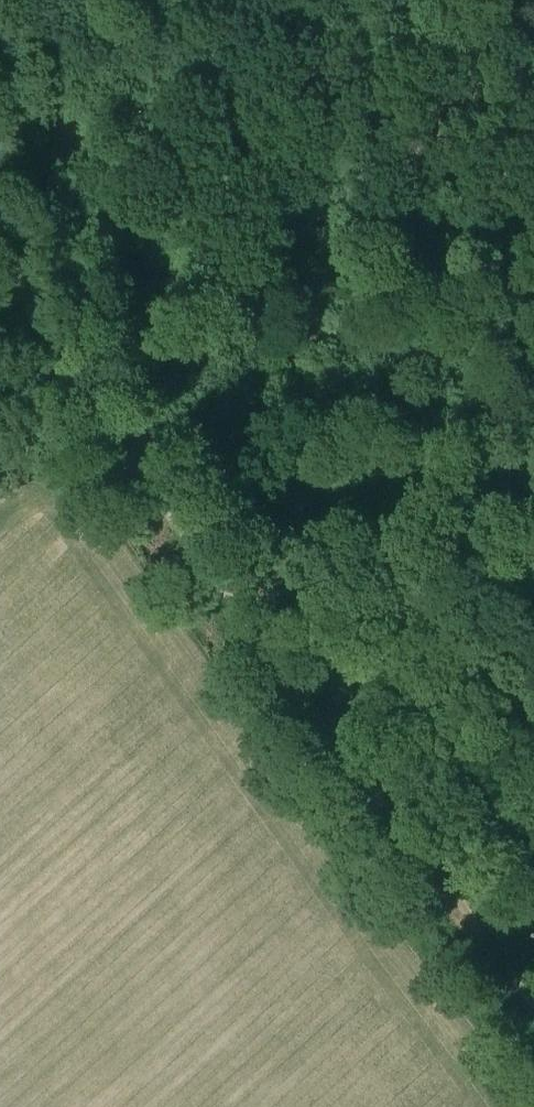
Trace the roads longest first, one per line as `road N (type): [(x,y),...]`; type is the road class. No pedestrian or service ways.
road 1 (track): [(0,266),(533,1003)]
road 2 (track): [(533,265),(452,307),(407,352),(376,614),(326,725)]

